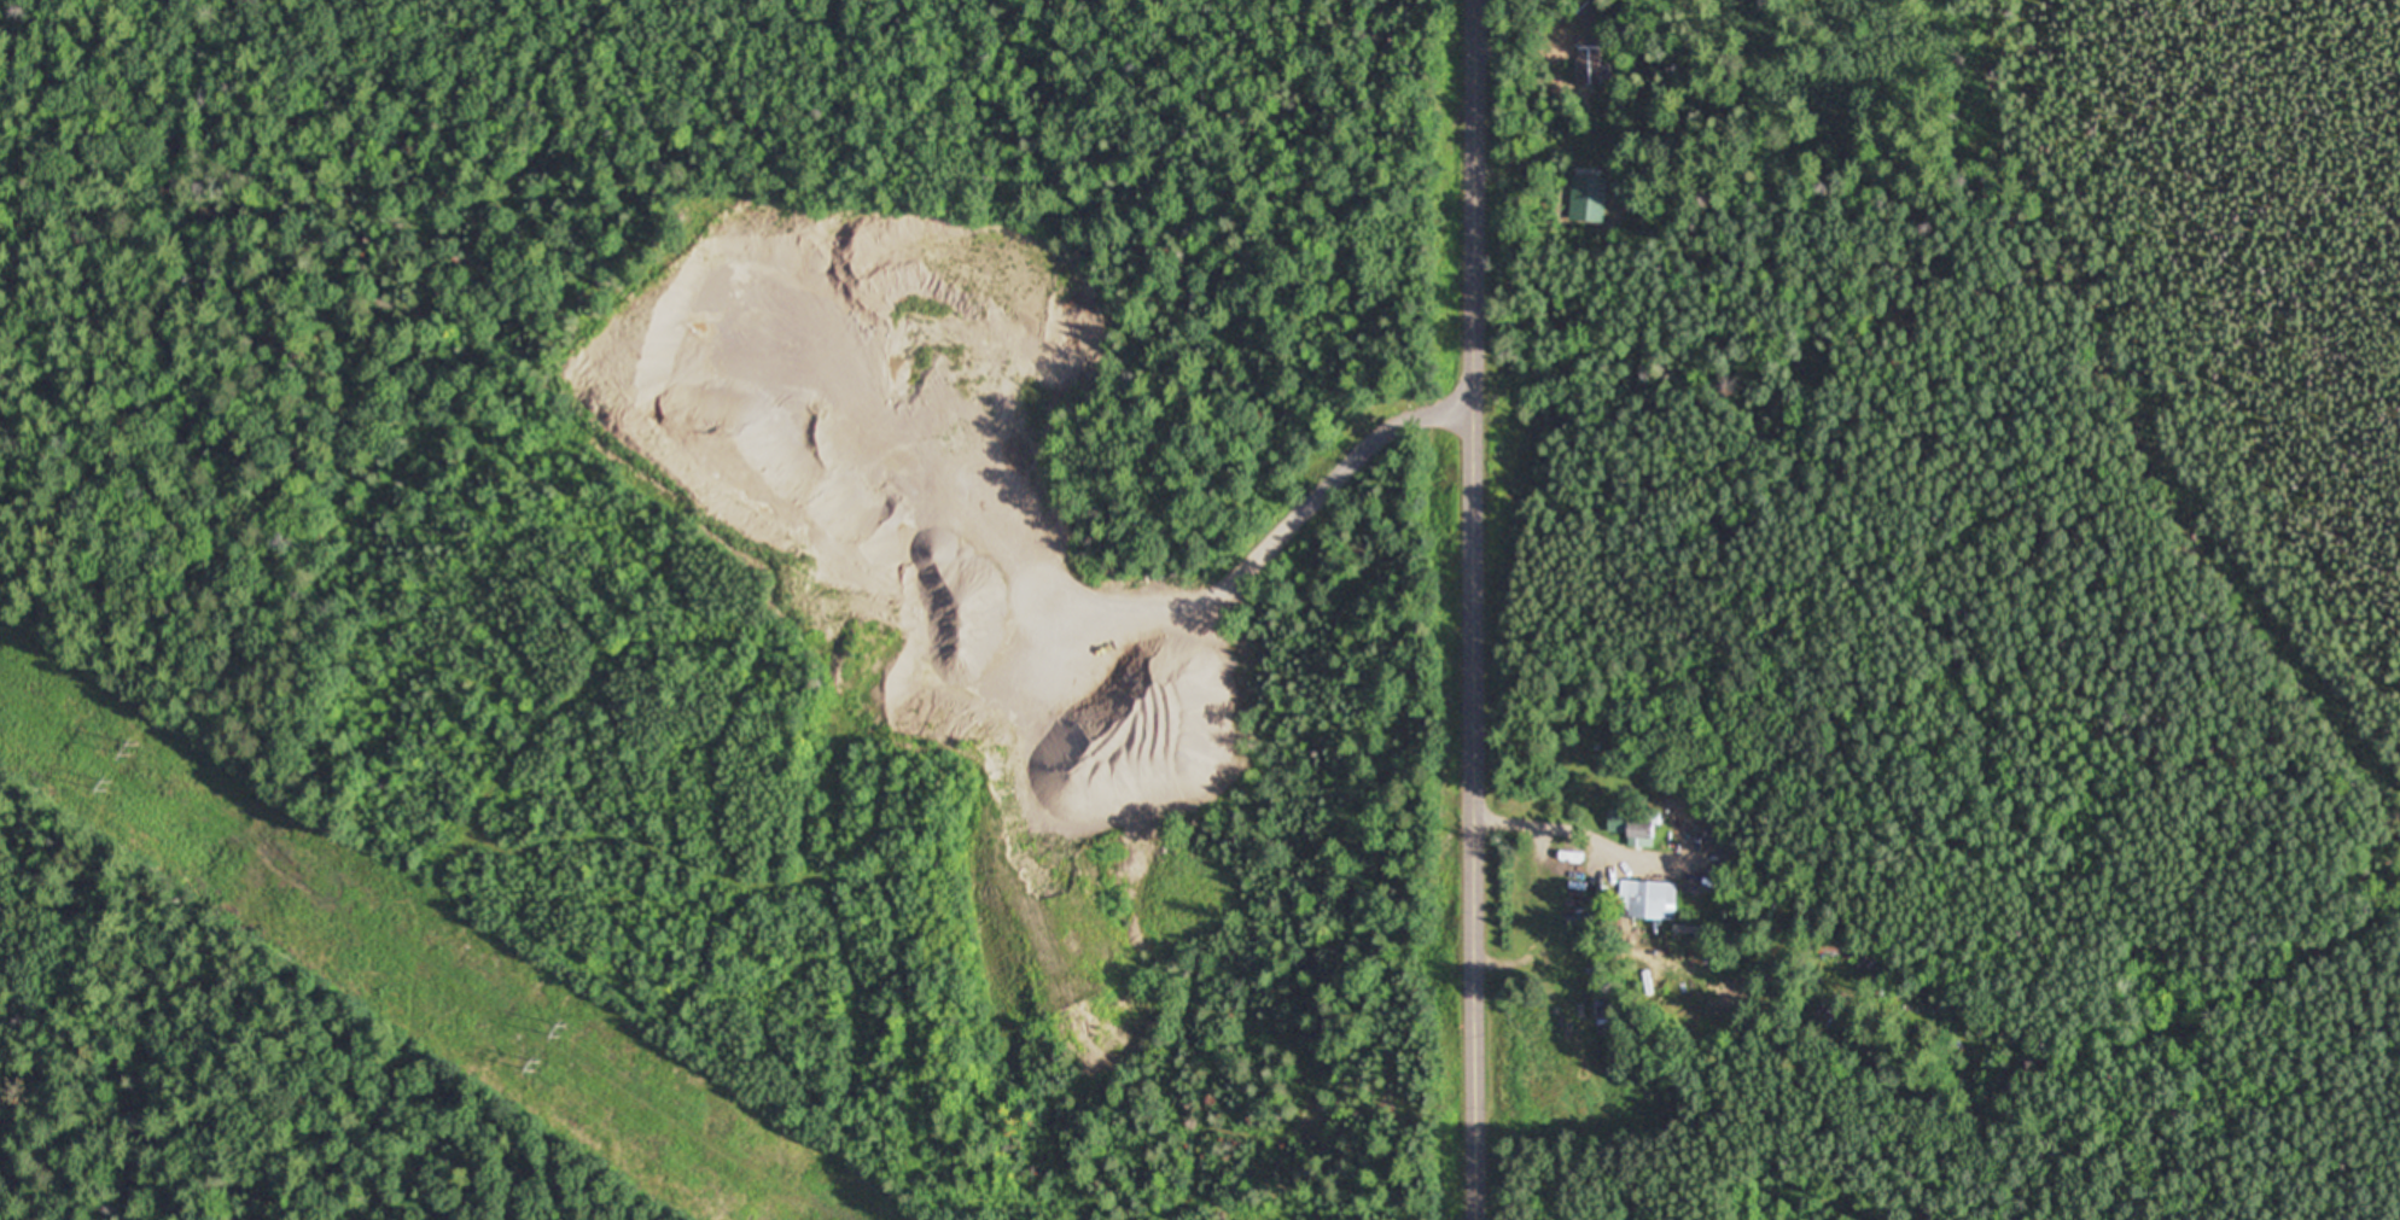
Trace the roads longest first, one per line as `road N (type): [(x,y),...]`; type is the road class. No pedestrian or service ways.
road 1 (residential): [(1471,1219),(1481,0)]

